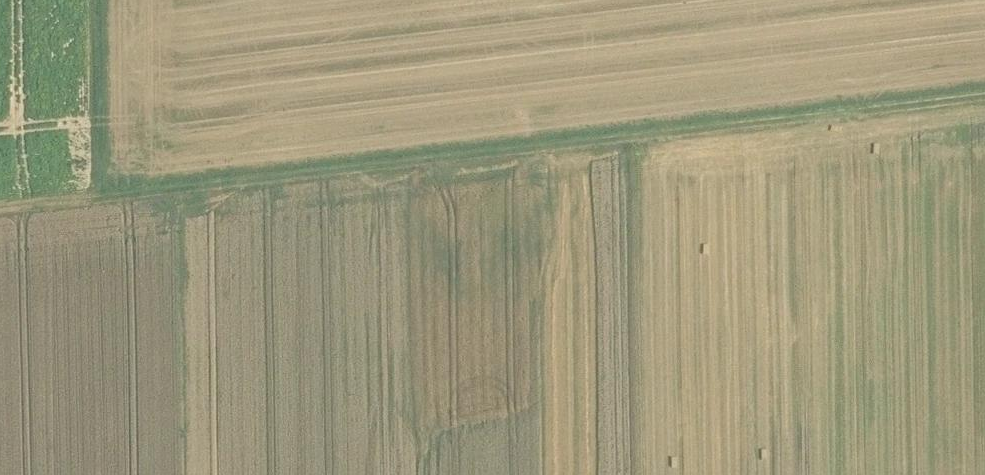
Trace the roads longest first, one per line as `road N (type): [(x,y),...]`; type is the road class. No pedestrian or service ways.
road 1 (track): [(0,213),(599,142)]
road 2 (track): [(984,98),(599,142)]
road 3 (track): [(95,0),(97,202)]

